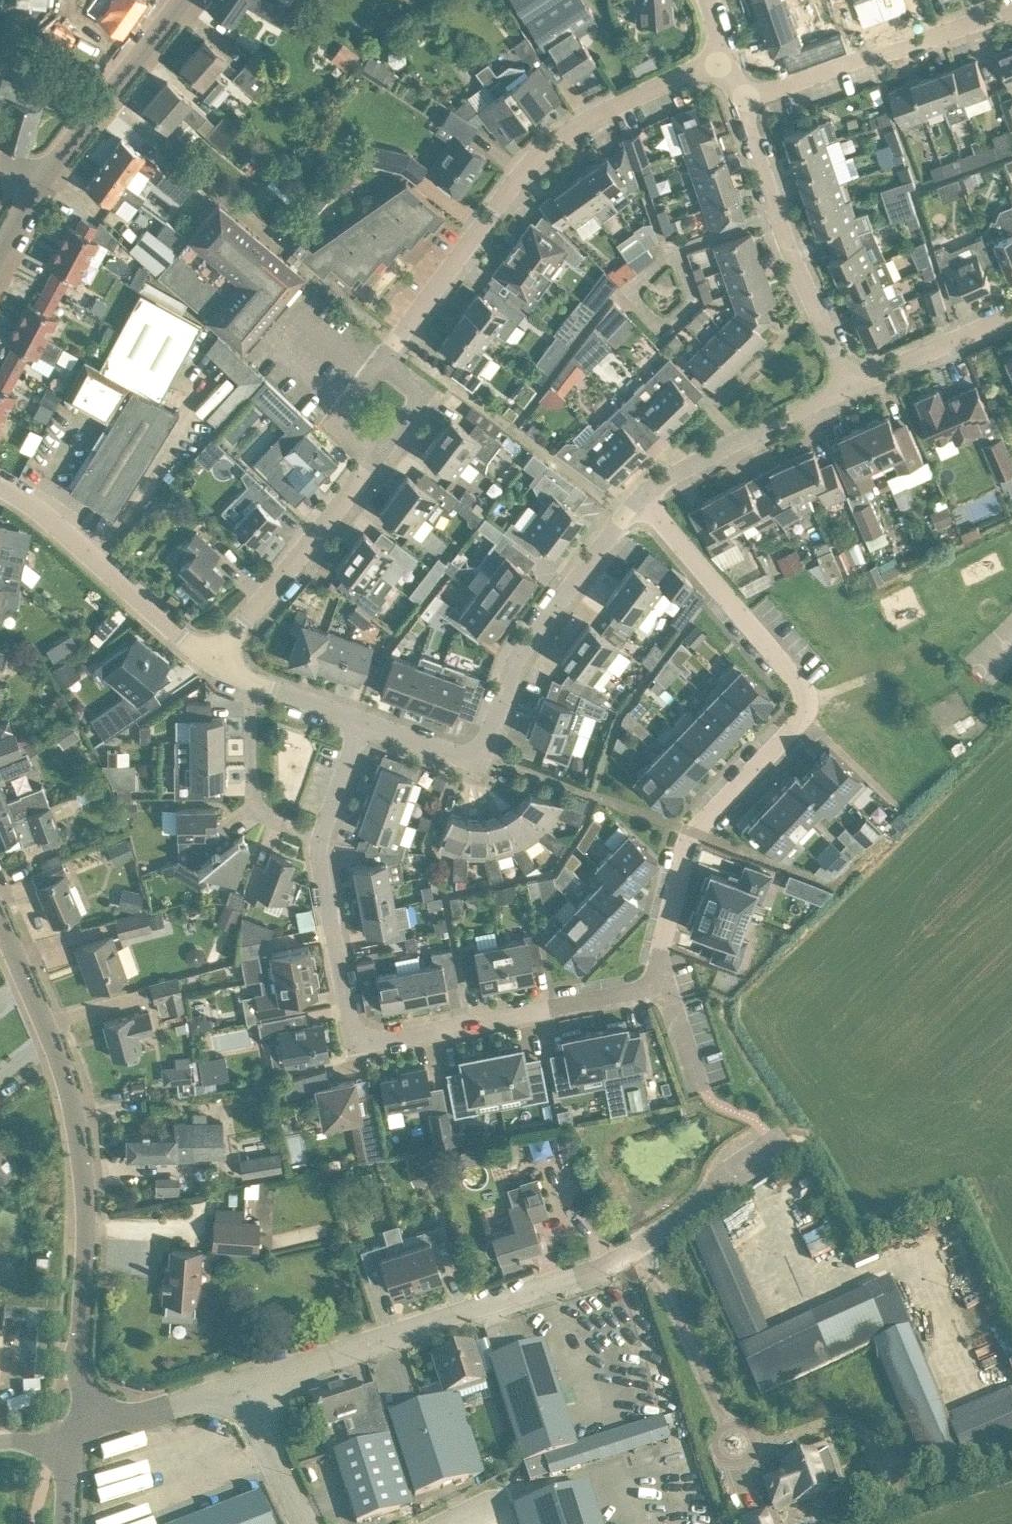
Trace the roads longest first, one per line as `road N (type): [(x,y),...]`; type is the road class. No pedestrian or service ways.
road 1 (residential): [(360,1037),(382,1040),(657,980),(693,831),(799,725),(806,708),(796,679),(640,496)]
road 2 (unclassified): [(242,1384),(616,1260),(792,1146)]
road 3 (tertiary): [(87,1409),(81,1161),(56,1052),(0,920)]
road 4 (residential): [(381,361),(545,147),(726,54)]
road 5 (residential): [(854,385),(788,244),(740,100)]
road 6 (residential): [(483,750),(519,661),(640,496)]
road 7 (residential): [(740,100),(1011,8)]
road 8 (residential): [(214,660),(0,486)]
road 9 (residential): [(214,660),(377,455)]
road 10 (residential): [(640,496),(854,385)]
road 11 (tertiary): [(40,180),(181,0)]
road 12 (residential): [(360,1037),(351,1024),(321,838)]
road 13 (residential): [(321,838),(257,809),(250,679)]
road 14 (residential): [(854,385),(1011,314)]
road 15 (unclassified): [(87,1409),(144,1416),(242,1384)]
road 16 (unclassified): [(304,1523),(242,1384)]
road 17 (residential): [(377,455),(424,393),(381,361)]
road 18 (residential): [(377,455),(334,421),(381,361)]
road 19 (residential): [(483,750),(450,752),(362,720)]
road 20 (residential): [(321,838),(362,720)]
road 21 (residential): [(362,720),(250,679)]

